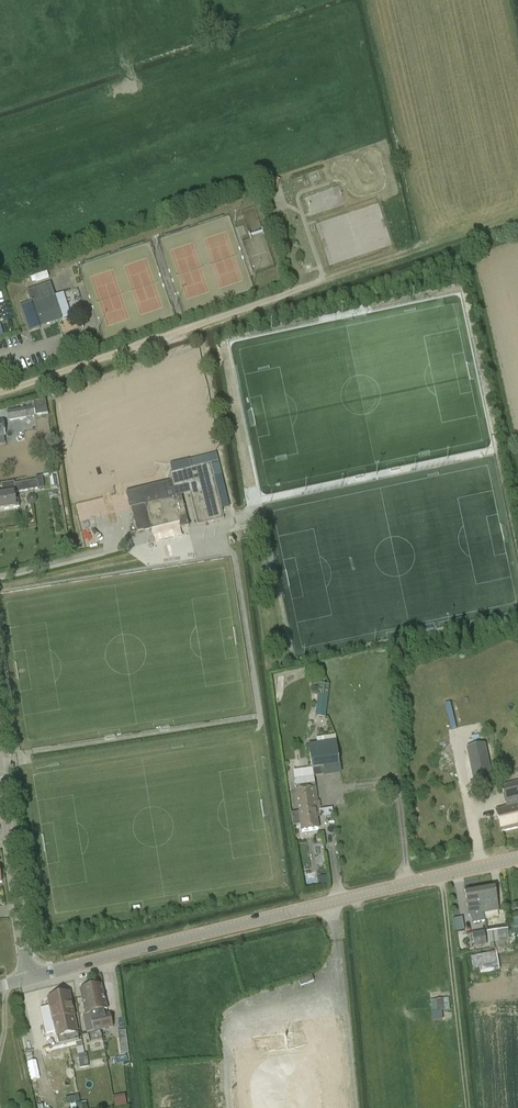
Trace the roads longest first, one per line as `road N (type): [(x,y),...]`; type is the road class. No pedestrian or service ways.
road 1 (tertiary): [(31,977),(517,857)]
road 2 (tertiary): [(31,977),(0,787)]

